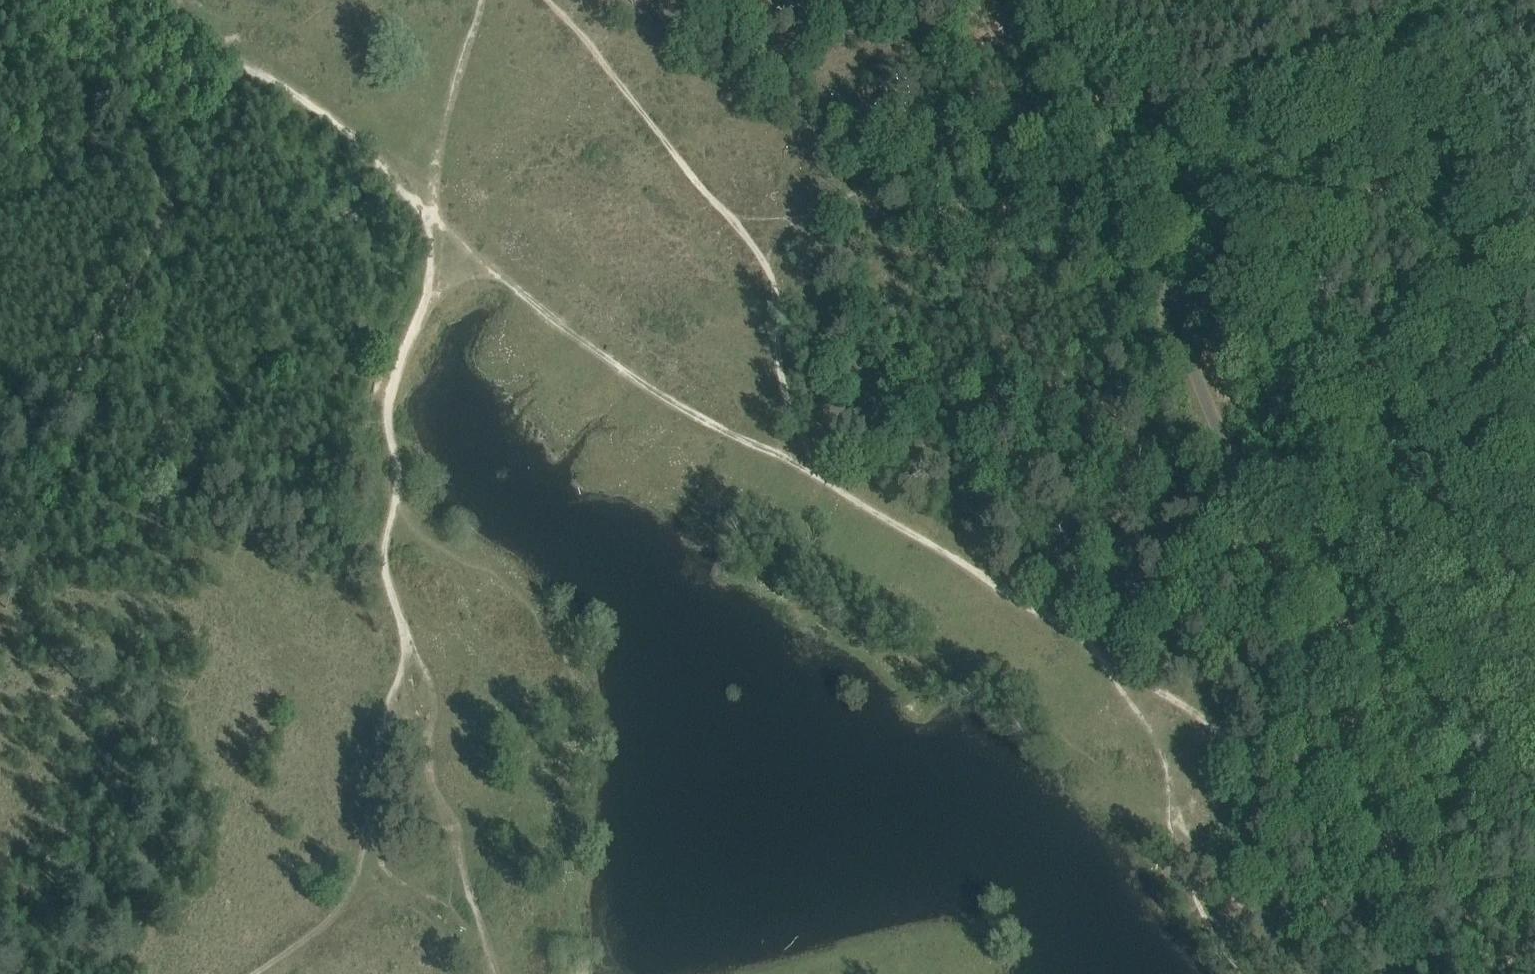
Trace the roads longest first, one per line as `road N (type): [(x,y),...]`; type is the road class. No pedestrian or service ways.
road 1 (track): [(1437,973),(1053,0)]

